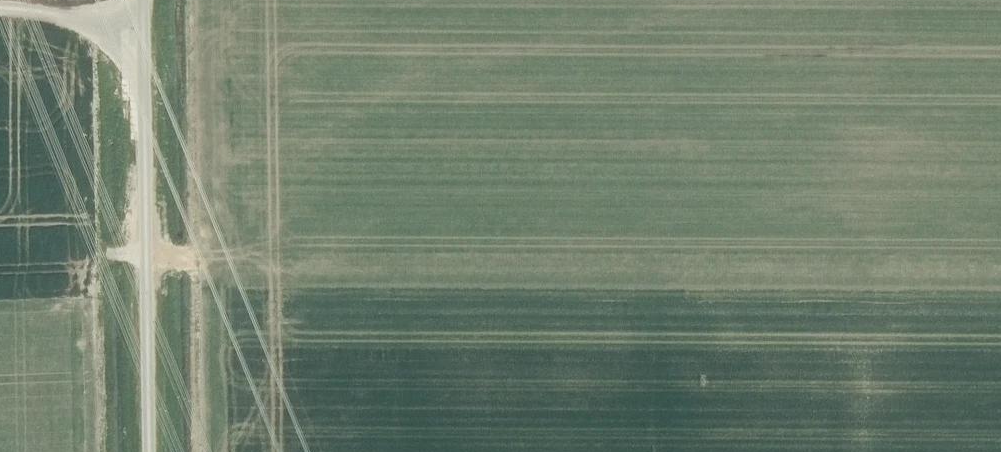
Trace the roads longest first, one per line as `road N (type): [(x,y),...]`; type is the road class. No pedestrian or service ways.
road 1 (unclassified): [(148,451),(141,0)]

